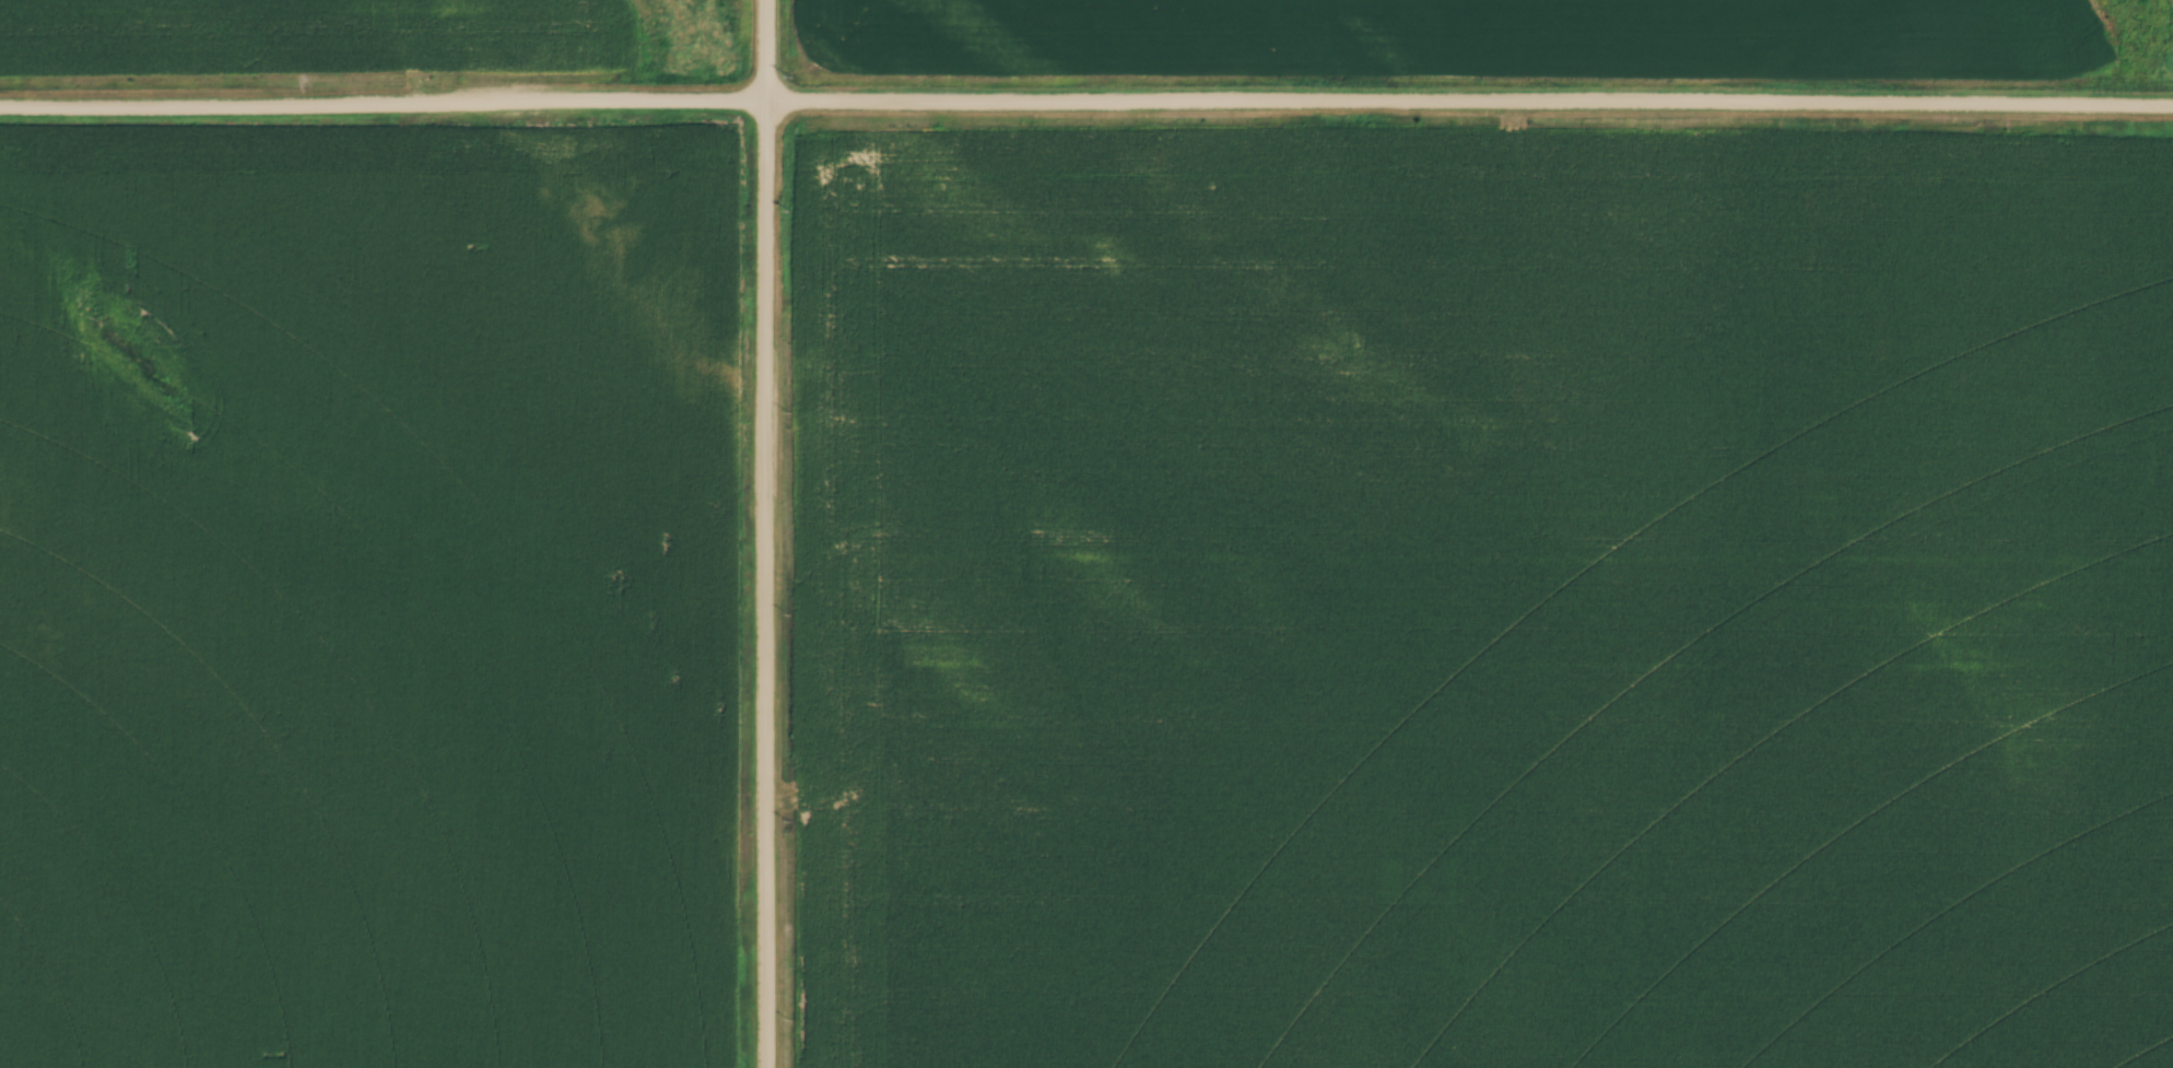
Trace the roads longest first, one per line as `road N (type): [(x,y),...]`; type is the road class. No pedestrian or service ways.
road 1 (residential): [(2172,113),(768,106)]
road 2 (residential): [(765,1067),(768,0)]
road 3 (residential): [(768,106),(0,111)]

